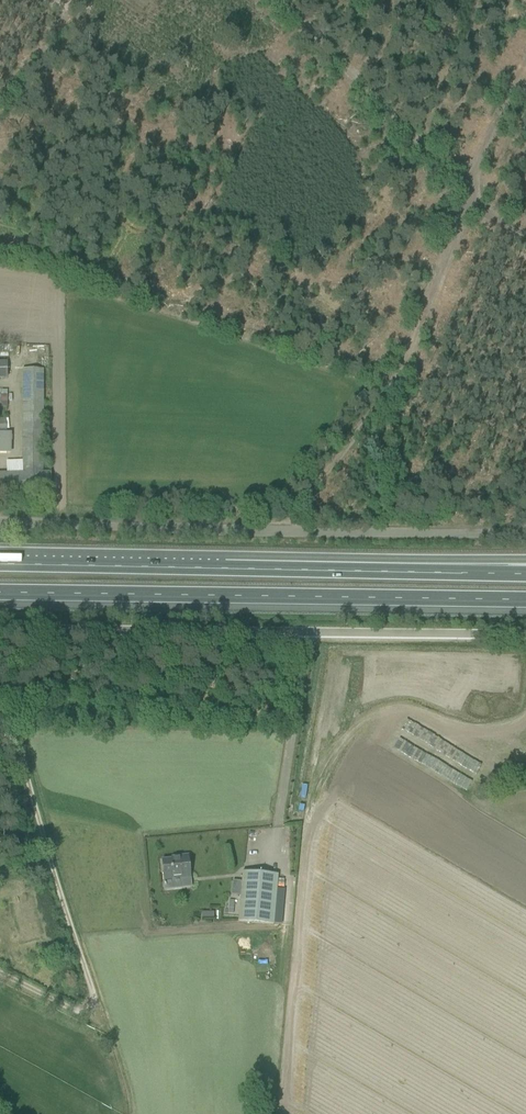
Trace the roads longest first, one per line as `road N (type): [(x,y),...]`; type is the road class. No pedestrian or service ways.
road 1 (unclassified): [(525,528),(0,520)]
road 2 (unclassified): [(0,626),(525,633)]
road 3 (motorway): [(0,593),(525,600)]
road 4 (motorway): [(462,574),(0,565)]
road 5 (track): [(525,69),(464,199),(272,0)]
road 6 (track): [(285,526),(364,435),(402,374),(464,199)]
road 7 (track): [(10,626),(11,704),(78,948)]
road 8 (track): [(305,633),(275,834)]

